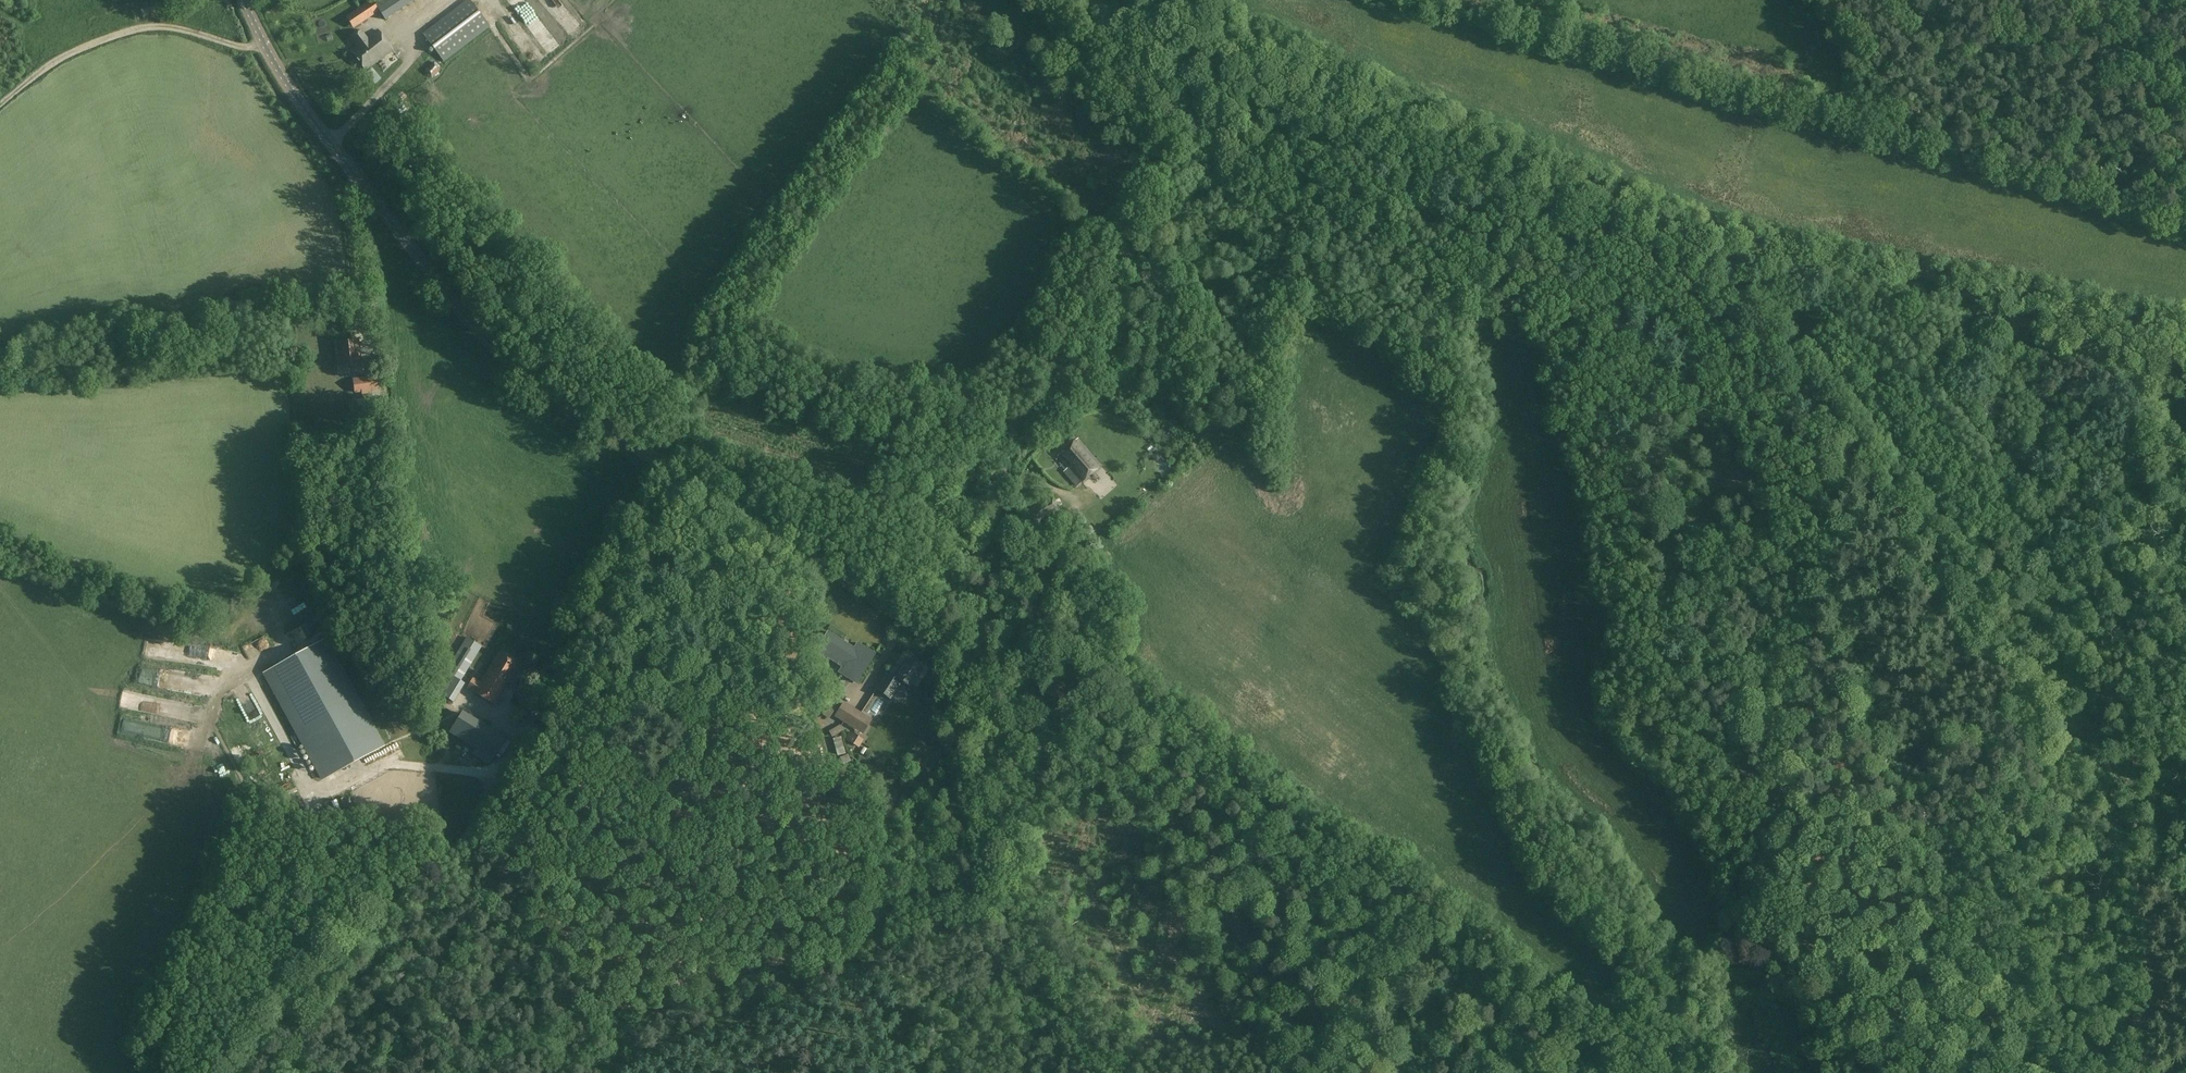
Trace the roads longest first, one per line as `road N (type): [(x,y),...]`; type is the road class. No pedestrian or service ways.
road 1 (tertiary): [(1321,1072),(1151,784),(1124,754),(510,361),(320,133),(245,0)]
road 2 (track): [(2185,333),(1683,223),(1173,0)]
road 3 (track): [(1706,230),(1707,254),(2185,854)]
road 4 (track): [(223,1072),(466,831),(677,473)]
road 5 (track): [(1153,7),(1147,13),(1198,133),(1195,186),(1138,286),(1111,389),(1042,424),(1012,453),(1002,502),(979,552),(980,638)]
road 6 (track): [(1345,1072),(1141,726),(980,638)]
road 7 (track): [(212,723),(247,793),(136,1039),(147,1072)]
road 8 (track): [(1541,1072),(1690,962),(1853,958)]
road 9 (track): [(2119,1072),(2027,1002),(1933,969),(1853,958)]
road 10 (track): [(0,101),(91,43),(141,26),(269,53)]
road 11 (track): [(466,831),(597,1072)]
road 12 (track): [(613,0),(593,19),(600,27),(534,85),(477,0)]
road 13 (track): [(433,864),(402,996),(354,1072)]
road 14 (track): [(756,311),(681,360),(669,435),(646,453)]
road 15 (track): [(442,0),(407,26),(409,59),(328,141)]
road 16 (track): [(363,329),(348,196),(357,180)]
road 17 (track): [(1853,958),(1852,991),(1880,1072)]

